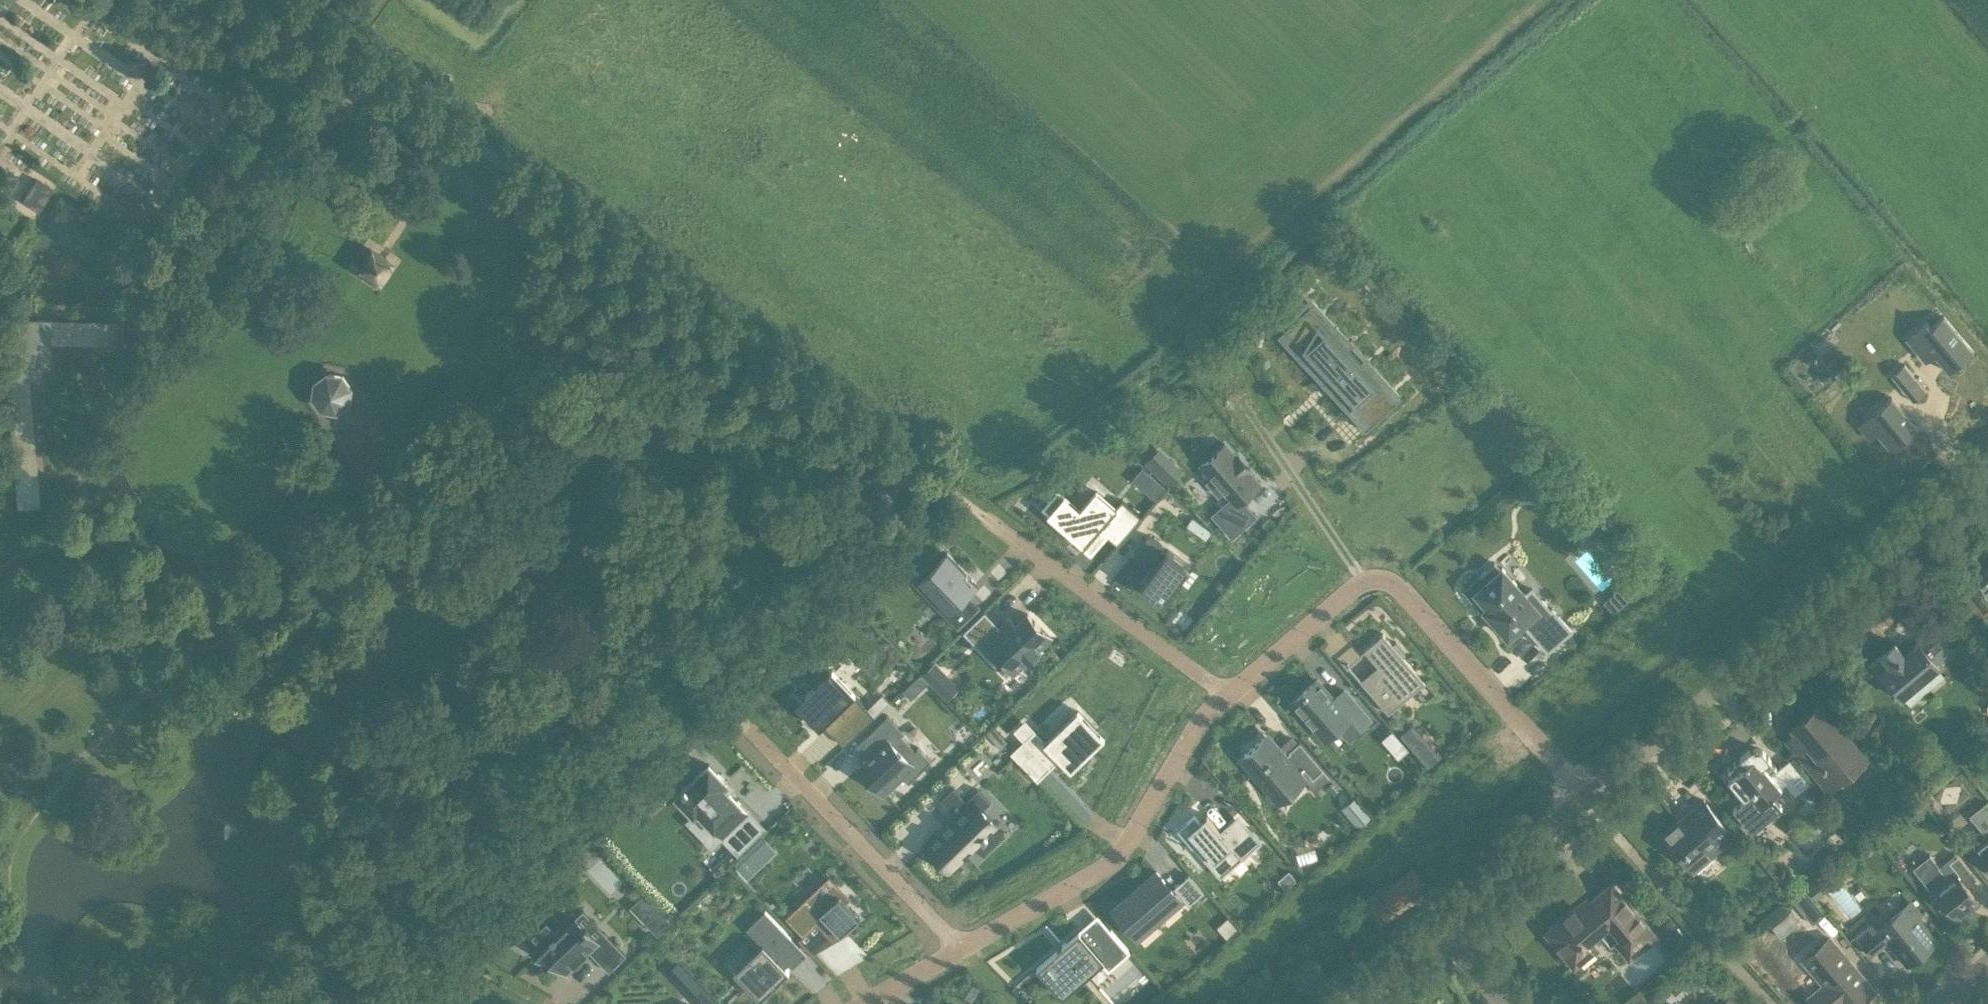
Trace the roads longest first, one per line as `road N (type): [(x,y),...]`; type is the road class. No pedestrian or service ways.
road 1 (residential): [(1589,803),(1987,467)]
road 2 (residential): [(1221,691),(1110,860),(959,949)]
road 3 (residential): [(1589,803),(1395,580),(1378,575),(1363,583)]
road 4 (residential): [(959,949),(749,729)]
road 5 (residential): [(985,516),(1221,691)]
road 6 (residential): [(1363,583),(1243,402)]
road 7 (residential): [(1448,921),(1589,803)]
road 8 (residential): [(1363,583),(1221,691)]
road 9 (residential): [(1348,1003),(1448,921)]

